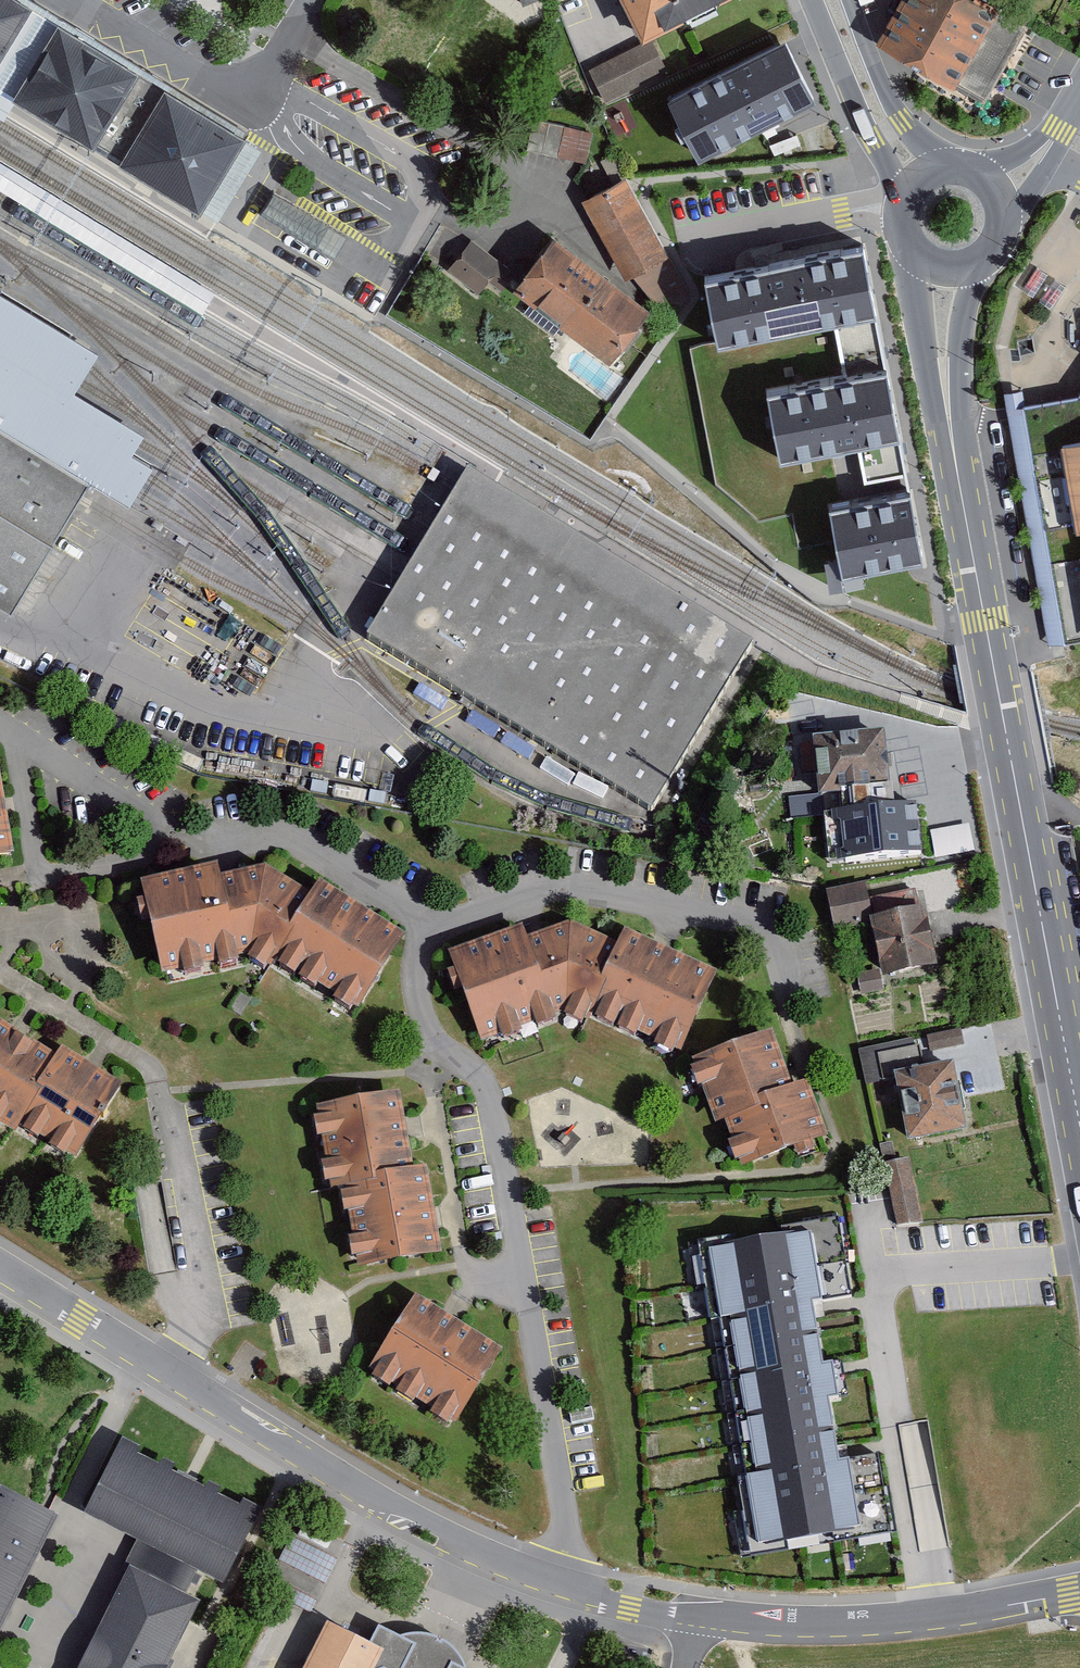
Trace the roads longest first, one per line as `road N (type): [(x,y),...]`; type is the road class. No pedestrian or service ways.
road 1 (residential): [(558,1581),(562,1494),(483,1074),(441,1046),(425,1017),(416,921)]
road 2 (primary): [(958,475),(1078,1109)]
road 3 (tertiary): [(0,1267),(370,1499),(558,1581)]
road 4 (tertiary): [(558,1581),(604,1601),(698,1618),(924,1618),(1079,1593)]
road 5 (residential): [(416,921),(444,922),(550,886),(766,923),(789,1010)]
road 6 (residential): [(4,727),(33,874),(44,879),(157,859),(166,837),(155,823)]
road 7 (residential): [(80,0),(225,88),(244,92),(263,77),(308,0)]
road 8 (residential): [(416,921),(294,842),(188,837)]
road 9 (primary): [(908,247),(921,339),(958,475)]
road 10 (primary): [(814,0),(866,127),(906,193)]
road 11 (primary): [(958,475),(960,355),(975,265)]
road 12 (primary): [(939,167),(887,93),(851,0)]
road 13 (residential): [(155,823),(4,727)]
road 14 (tertiary): [(1005,226),(1053,157),(1068,115)]

